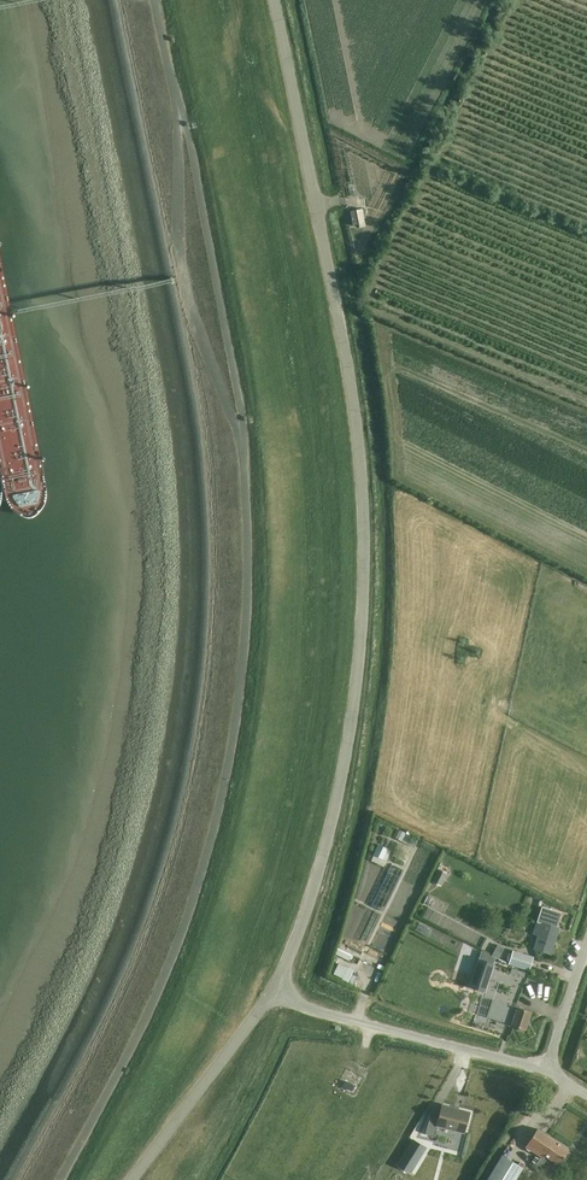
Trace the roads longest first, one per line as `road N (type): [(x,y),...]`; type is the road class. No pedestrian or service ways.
road 1 (unclassified): [(274,993),(317,893),(335,825),(365,630),(368,530),(357,406),(276,0)]
road 2 (unclassified): [(60,1179),(149,1013),(207,852),(243,662),(244,436)]
road 3 (unclassified): [(244,436),(181,277),(181,109)]
road 4 (unclassified): [(181,109),(244,436)]
road 5 (unclassified): [(548,1070),(274,993)]
road 6 (unclassified): [(136,1179),(274,993)]
road 7 (unclassified): [(548,1070),(586,950)]

